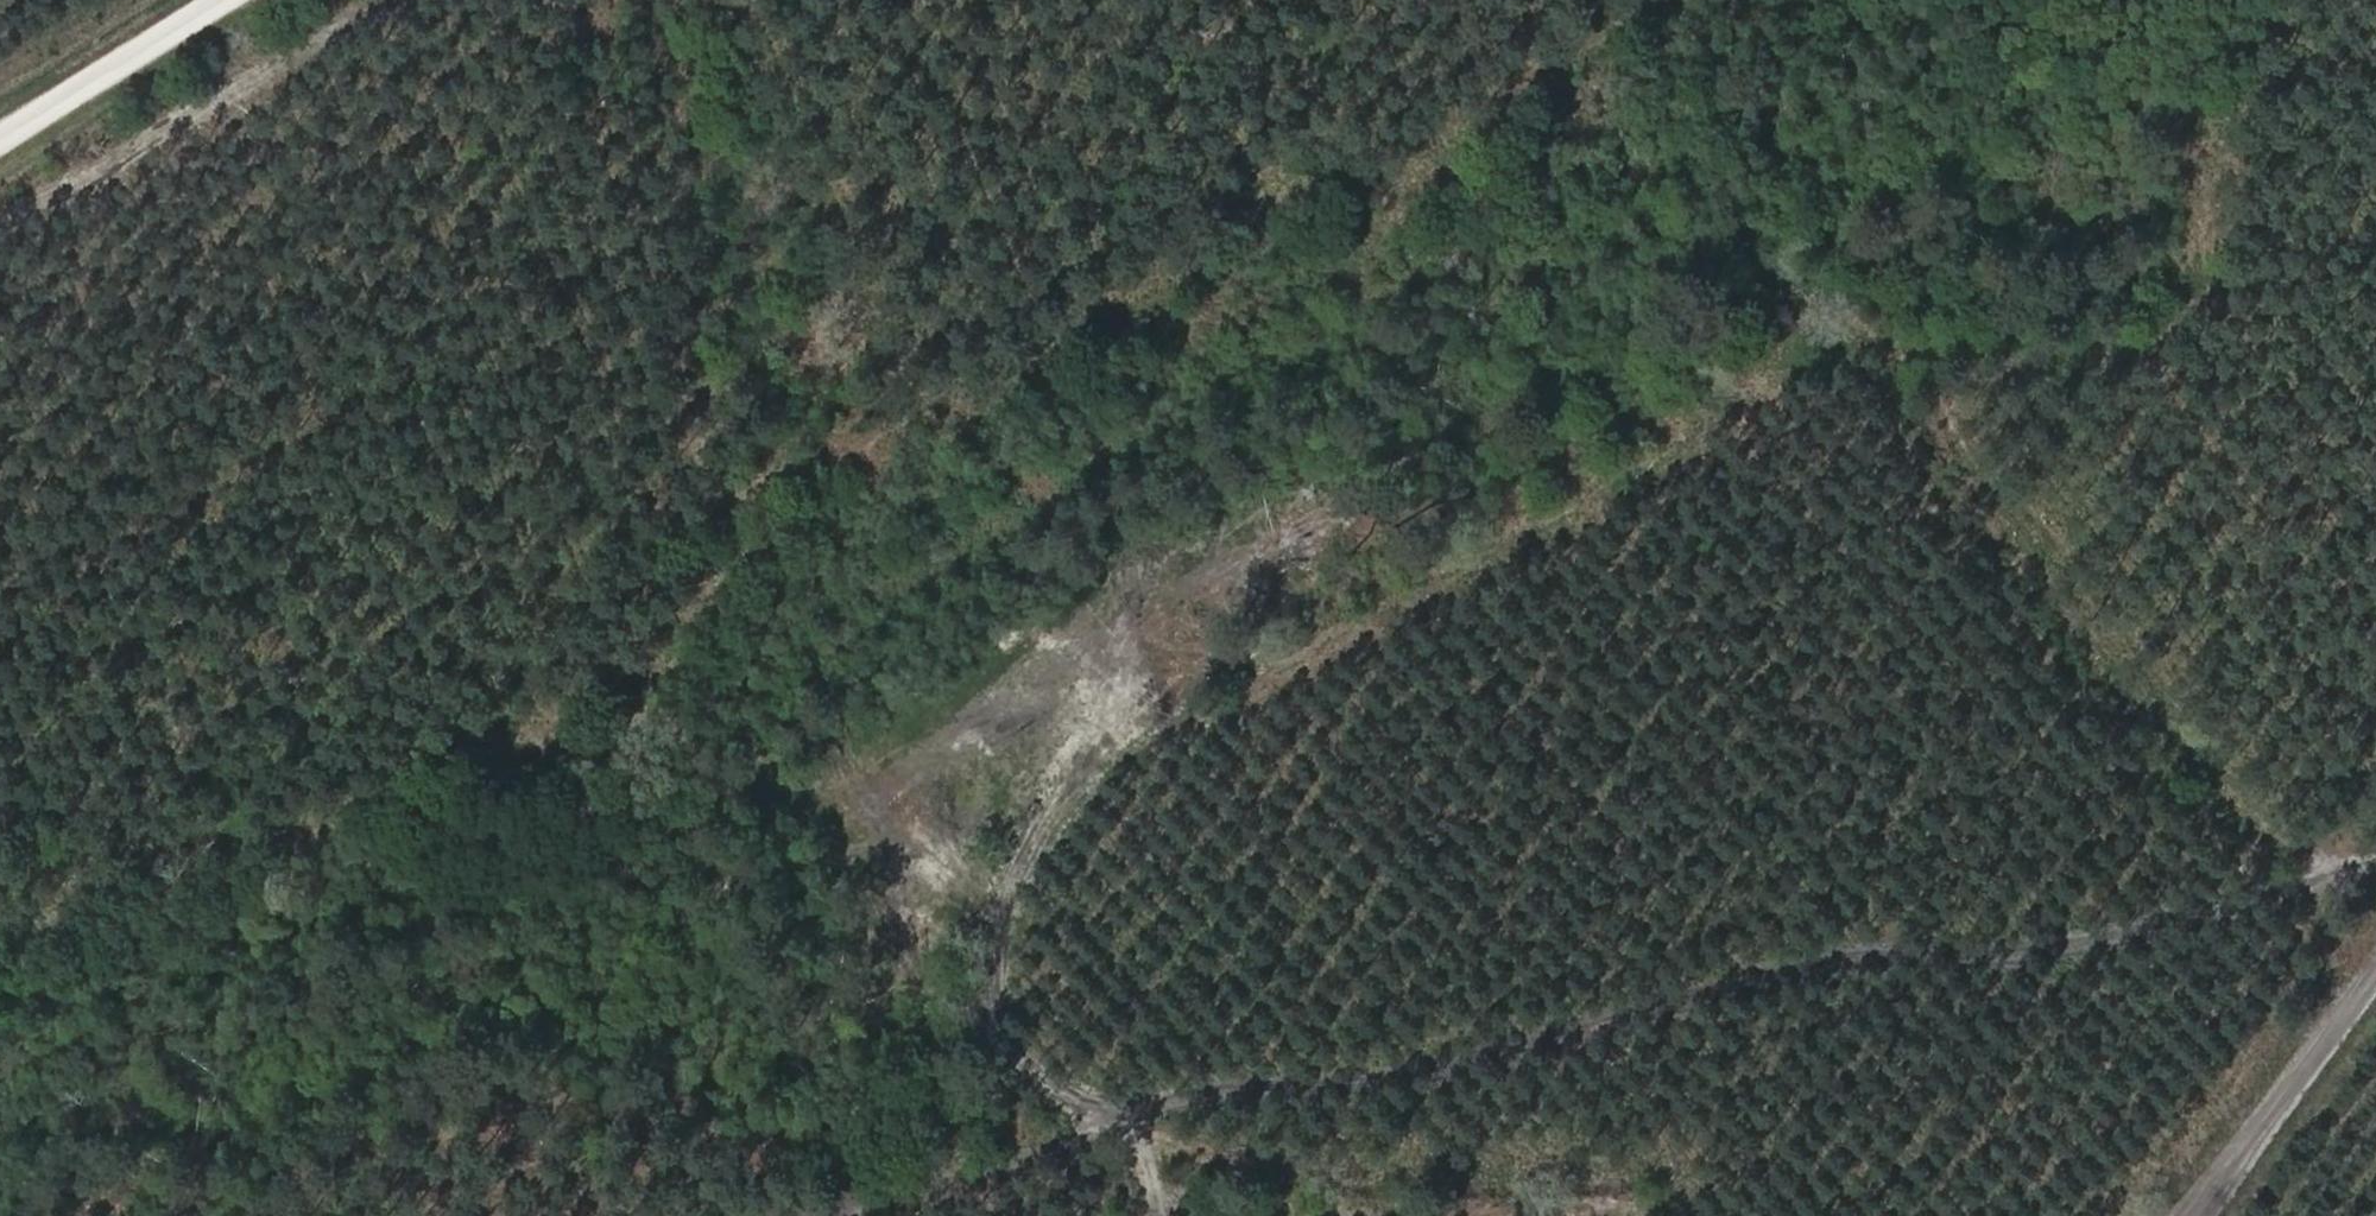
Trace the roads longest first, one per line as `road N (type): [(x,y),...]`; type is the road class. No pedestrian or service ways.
road 1 (track): [(2187,1215),(2375,964)]
road 2 (track): [(231,0),(0,141)]

